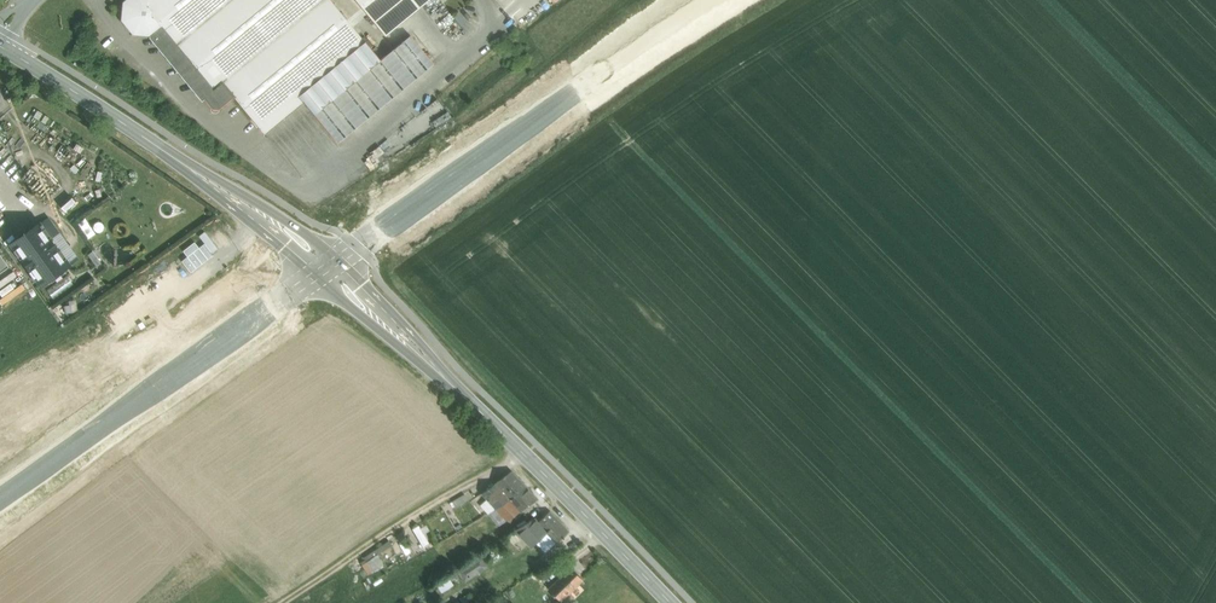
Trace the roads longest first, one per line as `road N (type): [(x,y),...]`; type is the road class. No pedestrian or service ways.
road 1 (secondary): [(333,270),(652,43),(727,0)]
road 2 (tertiary): [(333,270),(675,602)]
road 3 (secondary): [(0,504),(333,270)]
road 4 (tertiary): [(0,47),(123,121),(333,270)]
road 5 (track): [(615,0),(338,232),(320,260)]

